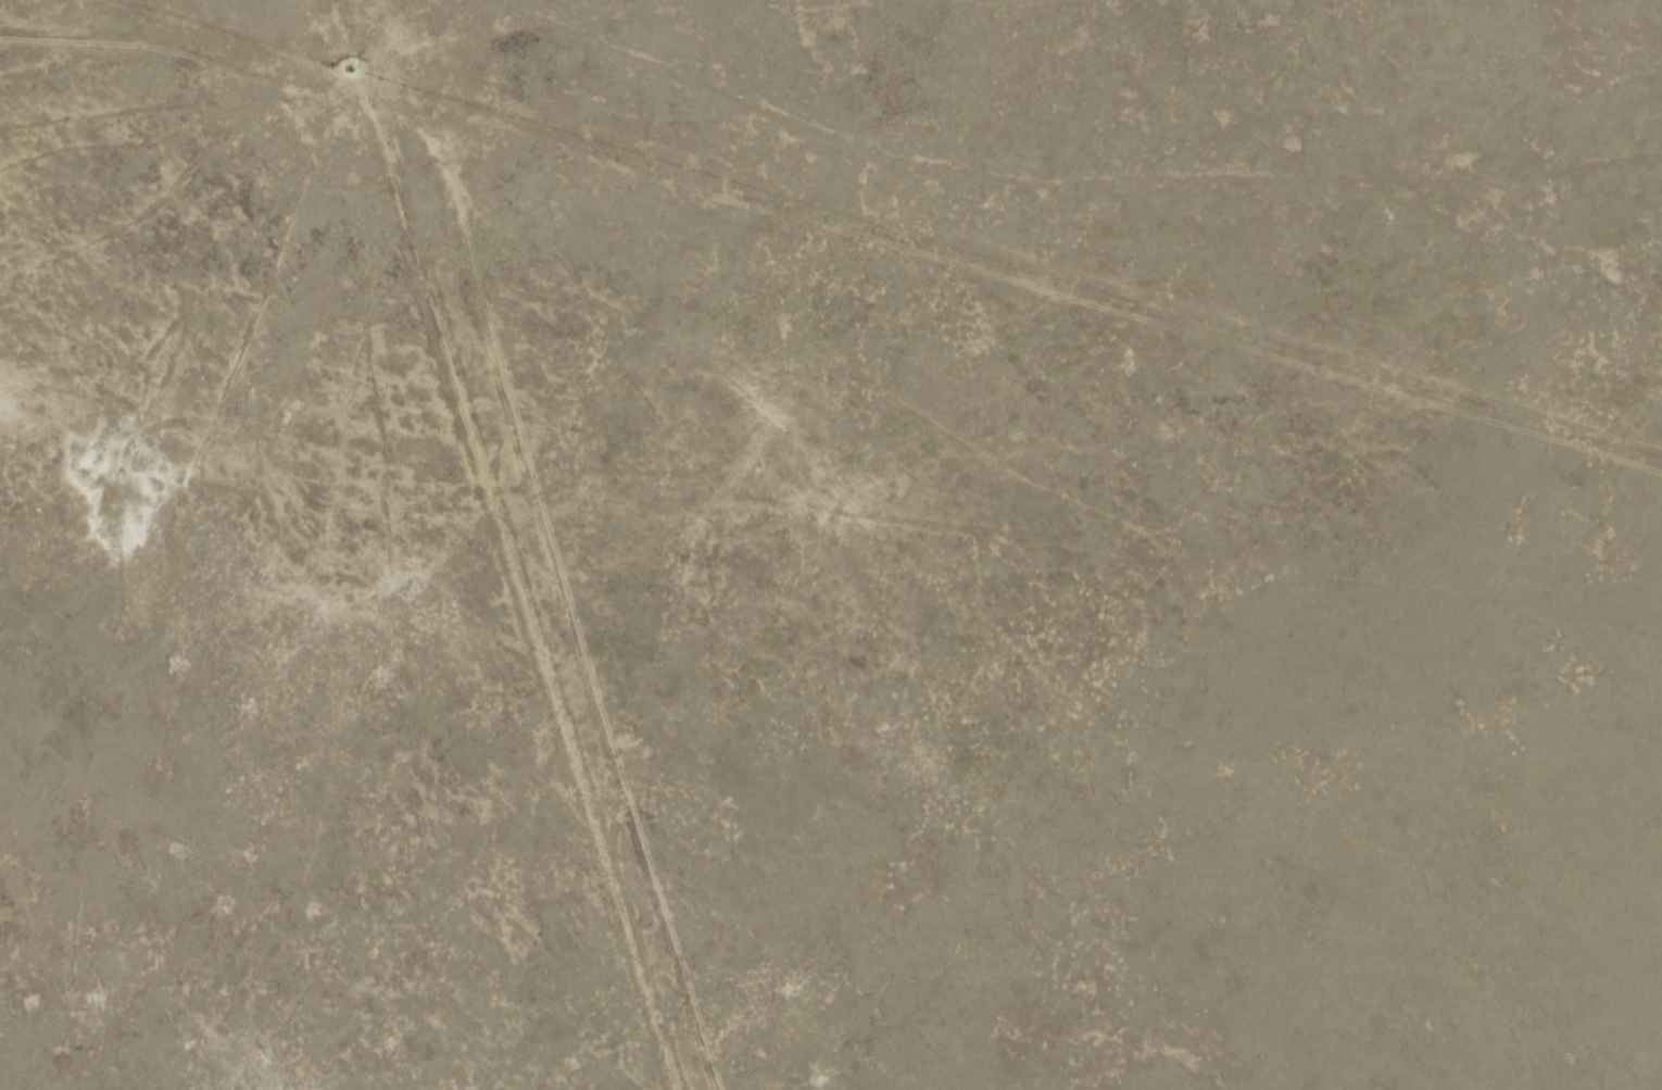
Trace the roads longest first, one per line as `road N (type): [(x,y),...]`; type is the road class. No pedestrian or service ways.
road 1 (track): [(170,0),(338,90),(418,223),(680,1089)]

